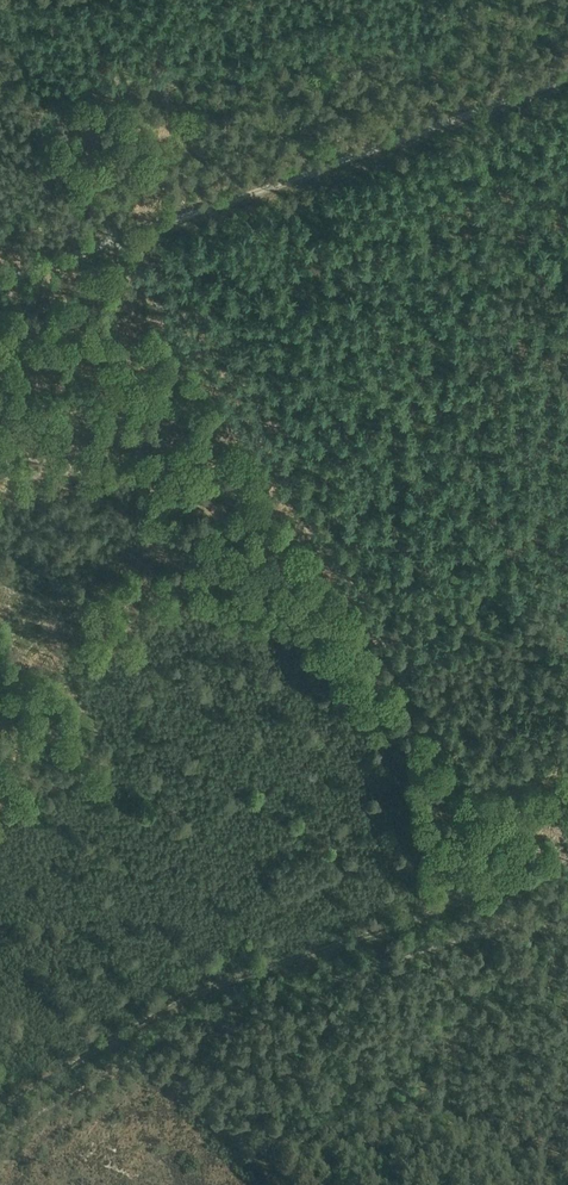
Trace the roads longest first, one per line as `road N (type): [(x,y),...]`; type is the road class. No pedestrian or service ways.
road 1 (track): [(531,865),(116,242)]
road 2 (track): [(567,841),(458,904),(216,986),(136,1025),(0,1110)]
road 3 (track): [(567,915),(194,1021),(0,1137)]
road 4 (track): [(567,82),(116,242)]
road 5 (track): [(116,242),(0,70)]
road 6 (track): [(116,242),(0,283)]

